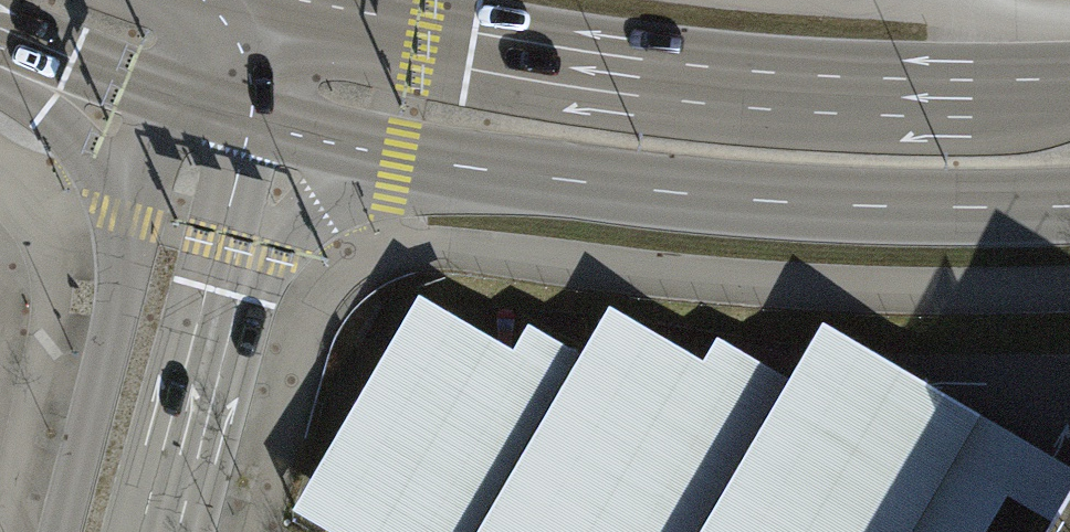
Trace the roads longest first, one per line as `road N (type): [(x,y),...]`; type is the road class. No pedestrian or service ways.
road 1 (secondary): [(1069,79),(699,70),(280,0)]
road 2 (secondary): [(396,162),(743,200),(922,210),(1069,206)]
road 3 (unclassified): [(126,220),(111,332),(61,531)]
road 4 (unclassified): [(169,531),(239,251)]
road 5 (unclassified): [(0,69),(98,162),(126,220)]
road 6 (secondary): [(0,30),(179,93)]
road 7 (unclassified): [(239,251),(310,201),(396,162)]
road 8 (secondary): [(258,119),(396,162)]
road 9 (unclassified): [(179,93),(147,153),(126,220)]
road 10 (unclassified): [(239,251),(258,119)]

